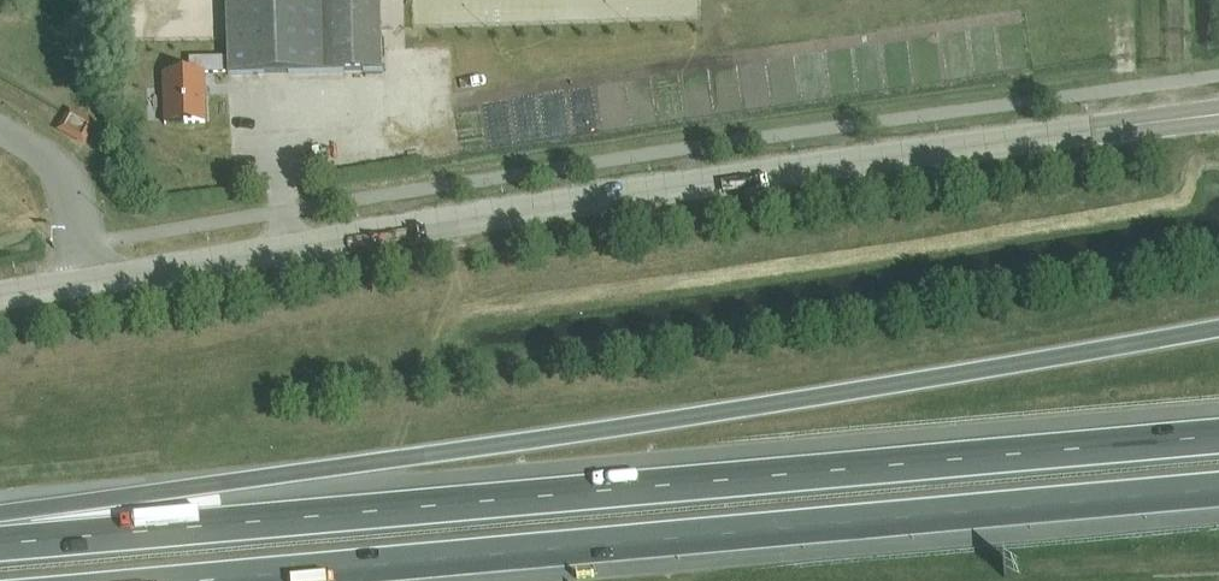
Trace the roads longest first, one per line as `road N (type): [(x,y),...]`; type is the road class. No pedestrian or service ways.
road 1 (motorway): [(1218,329),(1018,369),(175,490),(0,530)]
road 2 (motorway): [(1218,431),(0,543)]
road 3 (unclassified): [(0,289),(1117,127)]
road 4 (motorway): [(221,580),(1218,495)]

